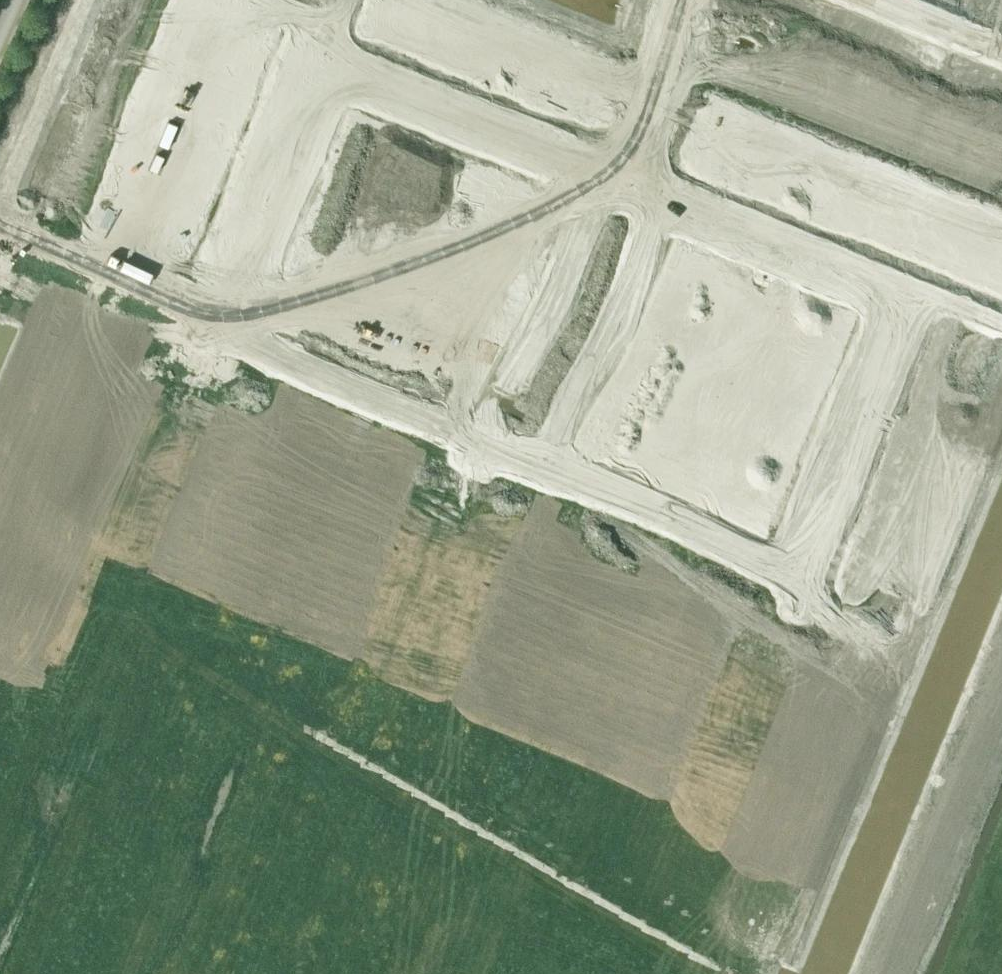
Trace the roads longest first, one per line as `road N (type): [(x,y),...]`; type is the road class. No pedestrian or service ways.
road 1 (residential): [(403,717),(83,574),(222,311)]
road 2 (residential): [(222,311),(243,337),(639,497),(799,571)]
road 3 (residential): [(628,181),(914,298),(799,571)]
road 4 (residential): [(799,571),(686,843),(403,717)]
road 5 (residential): [(222,311),(324,56),(628,181)]
road 6 (residential): [(369,973),(403,717)]
road 7 (residential): [(0,220),(222,311)]
road 8 (residential): [(628,181),(691,0)]
road 9 (residential): [(885,0),(1001,49)]

